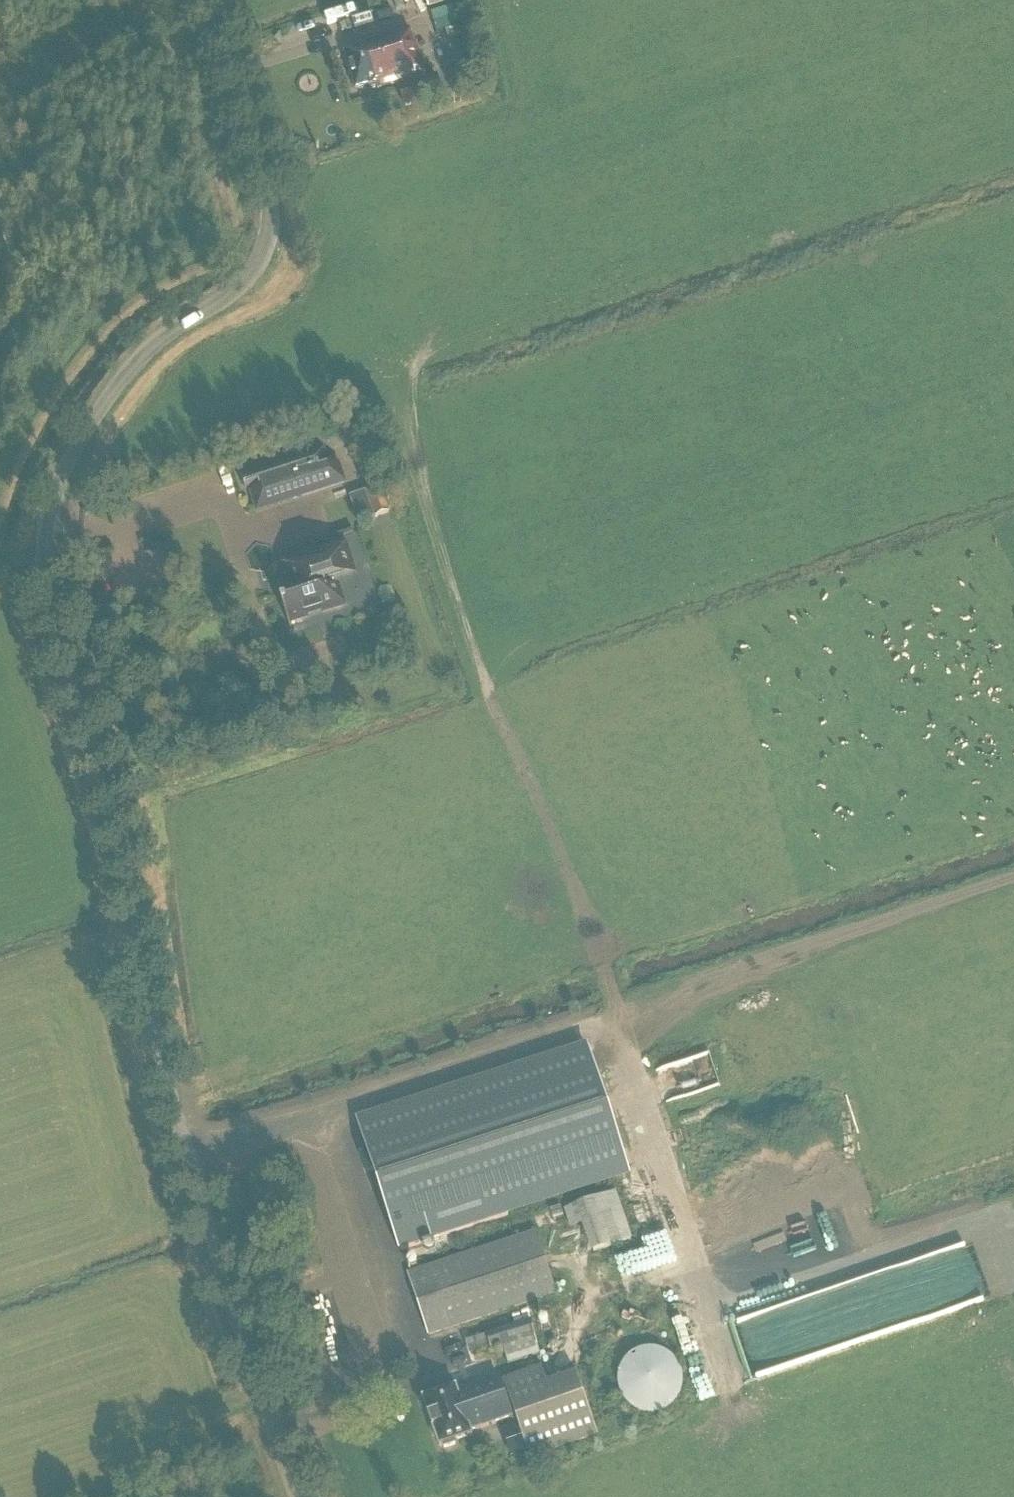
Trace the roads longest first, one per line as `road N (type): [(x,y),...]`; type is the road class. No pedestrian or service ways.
road 1 (tertiary): [(201,0),(261,167),(270,205),(264,252),(231,295),(161,339),(107,400),(56,489),(43,560),(53,620),(120,837),(166,1082),(297,1496)]

